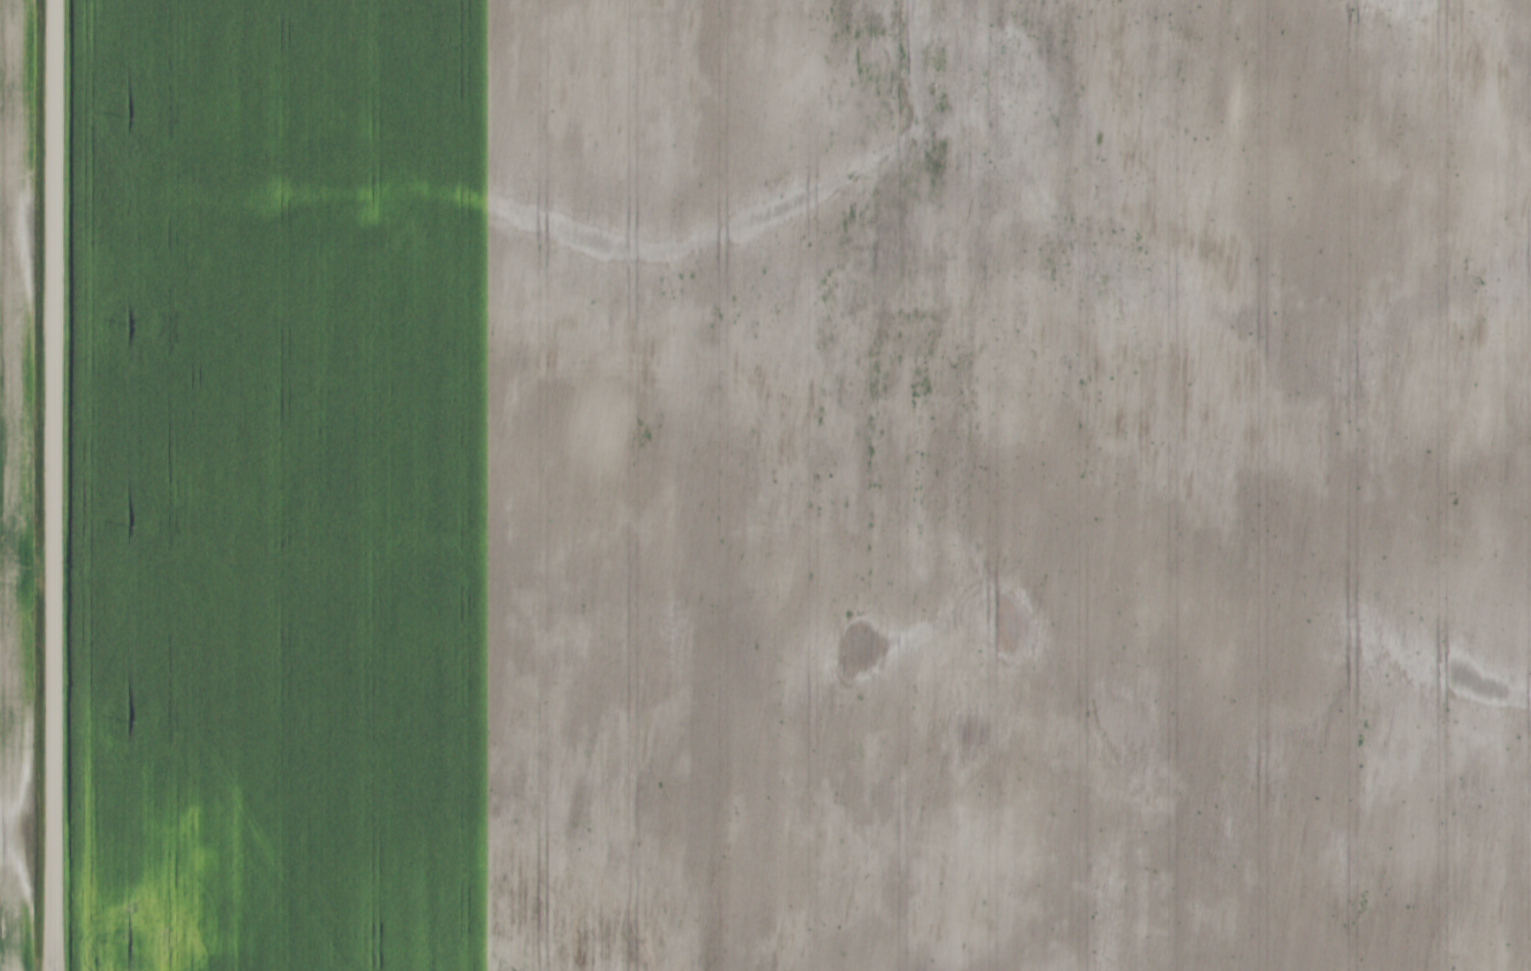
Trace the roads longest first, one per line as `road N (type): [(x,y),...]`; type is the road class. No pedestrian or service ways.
road 1 (tertiary): [(53,970),(53,0)]

